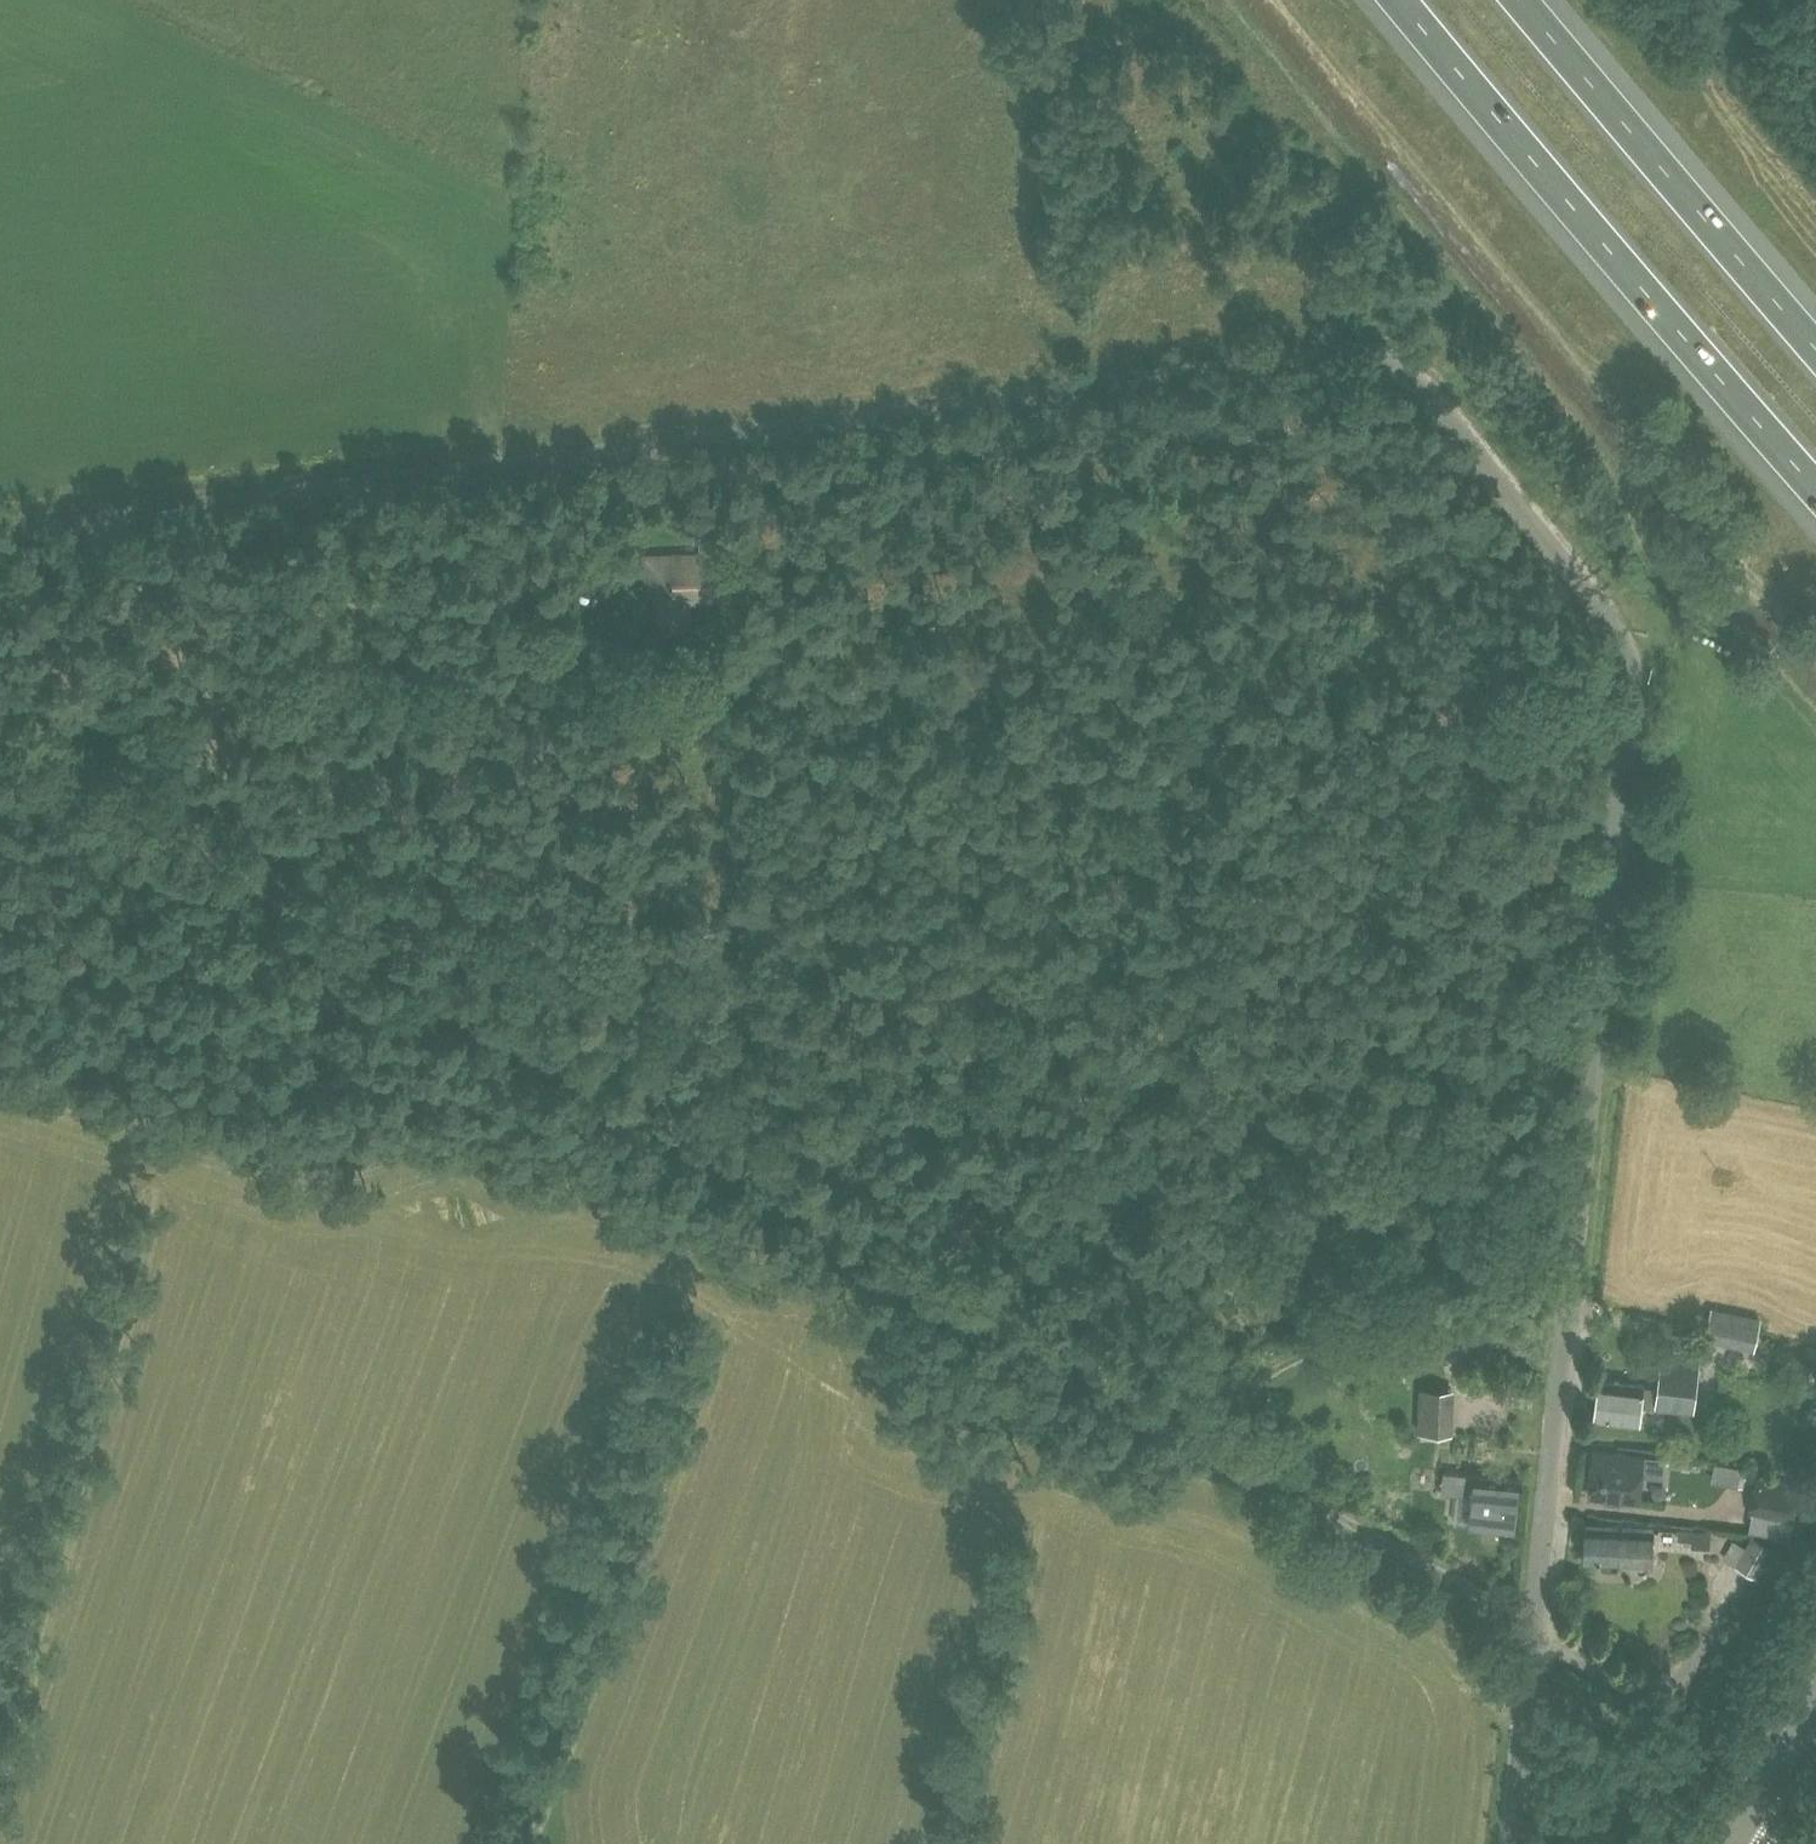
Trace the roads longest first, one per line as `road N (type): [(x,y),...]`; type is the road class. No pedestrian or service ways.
road 1 (unclassified): [(1513,1843),(1642,663),(1399,368),(1371,354),(0,542)]
road 2 (track): [(1537,1645),(0,748)]
road 3 (motorway): [(1397,0),(1815,485)]
road 4 (motorway): [(1815,342),(1524,0)]
road 5 (tertiary): [(1734,1843),(1815,1702)]

